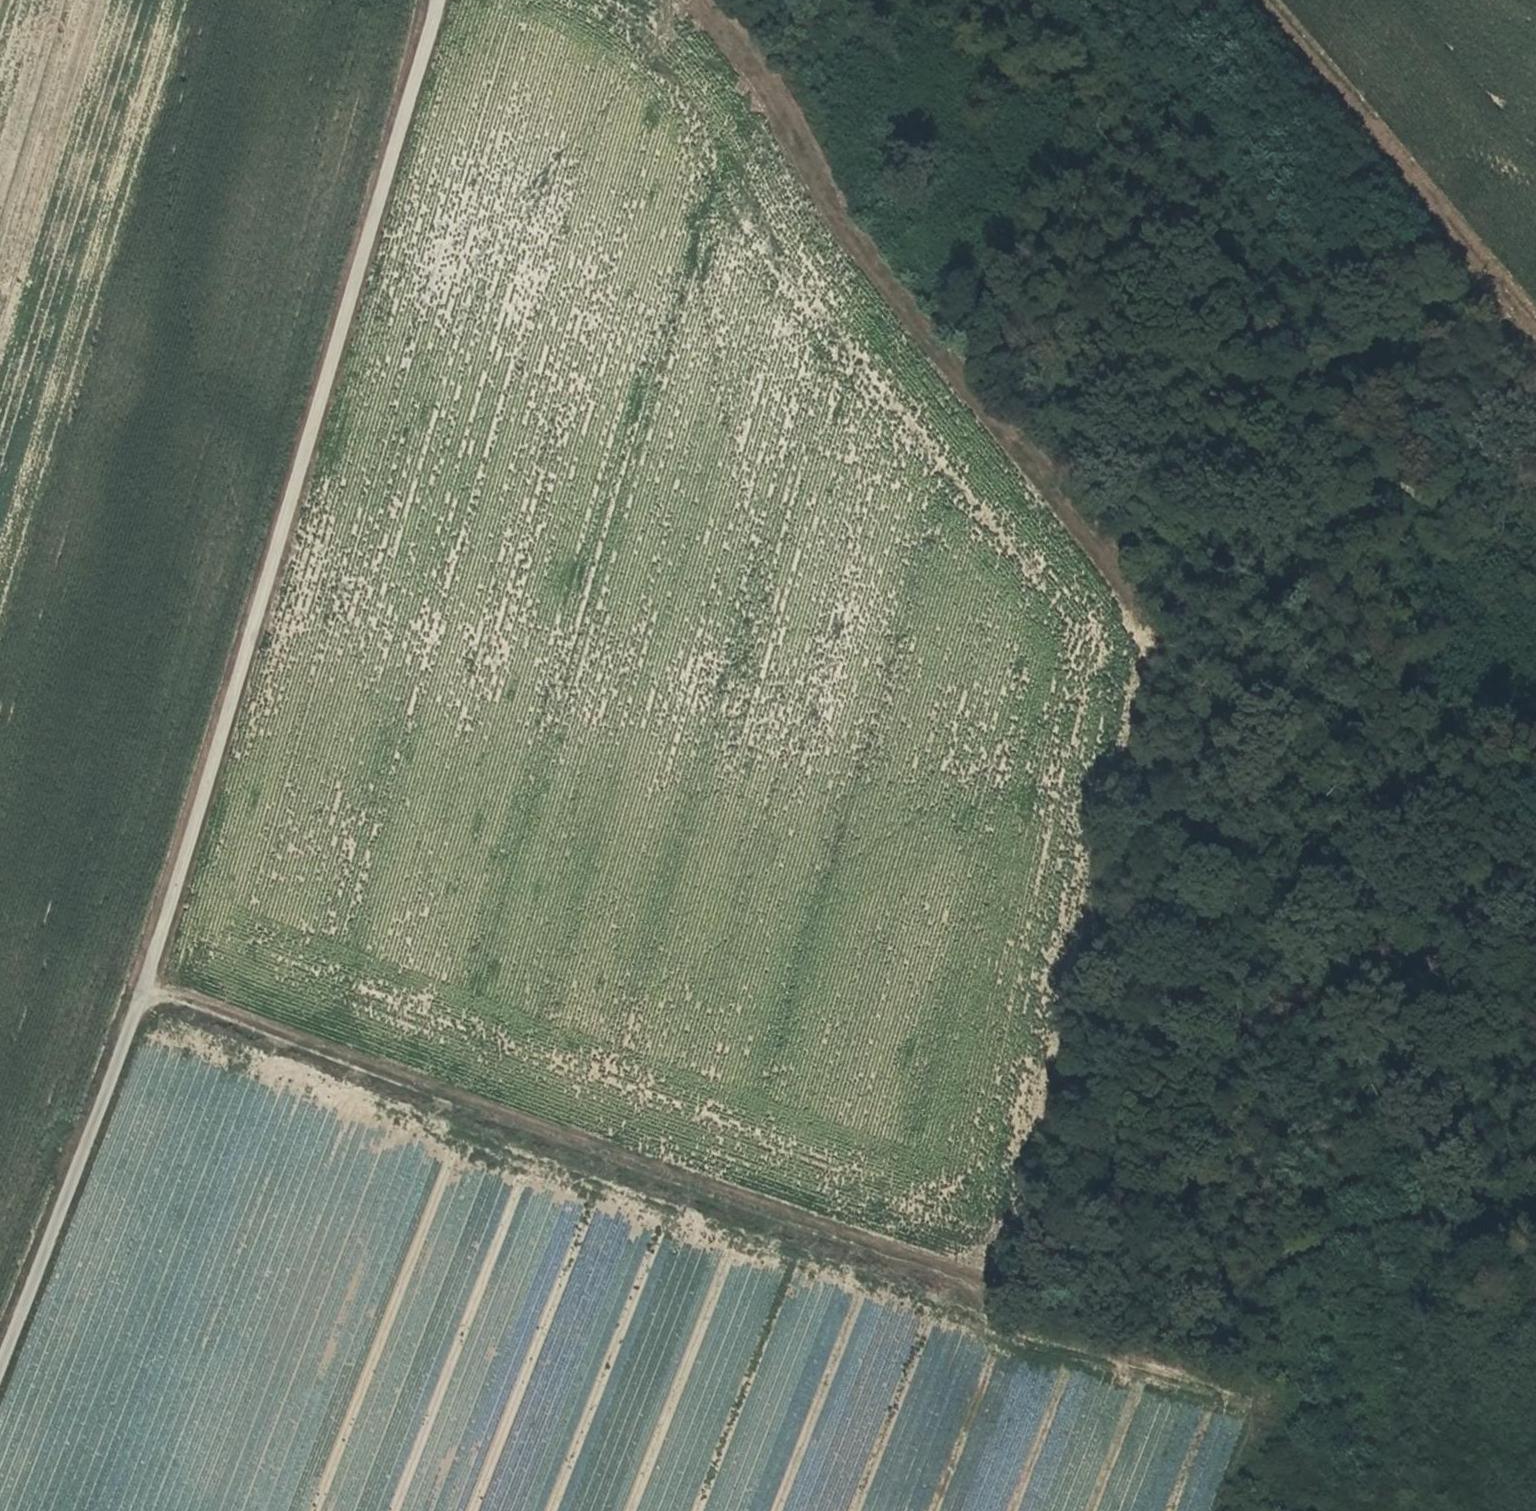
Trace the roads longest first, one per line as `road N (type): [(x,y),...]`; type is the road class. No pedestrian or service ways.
road 1 (track): [(146,988),(952,1281),(1105,1323),(1450,1336),(1535,1331)]
road 2 (unclassified): [(0,1358),(146,988),(436,0)]

